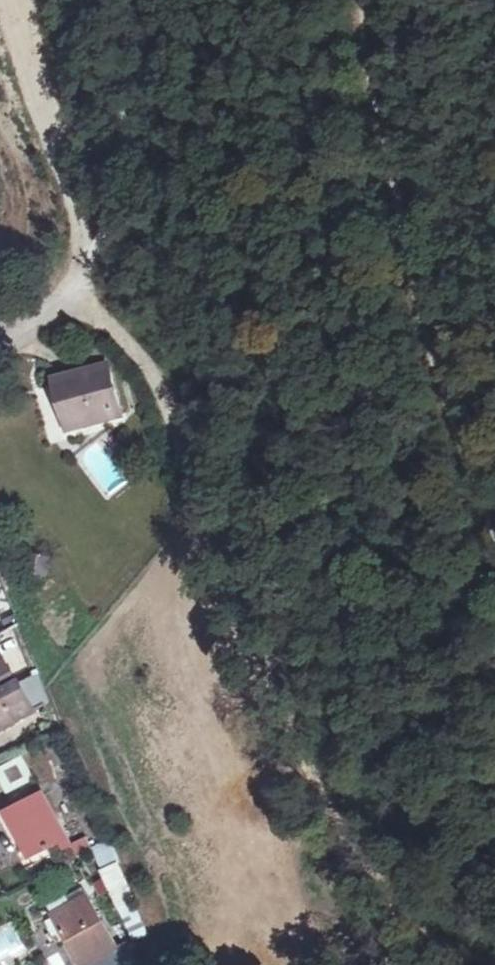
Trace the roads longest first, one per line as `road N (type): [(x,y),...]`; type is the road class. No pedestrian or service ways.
road 1 (track): [(78,304),(120,331),(155,380),(240,621),(338,820),(392,875),(494,949)]
road 2 (track): [(494,530),(420,325),(367,73),(362,0)]

